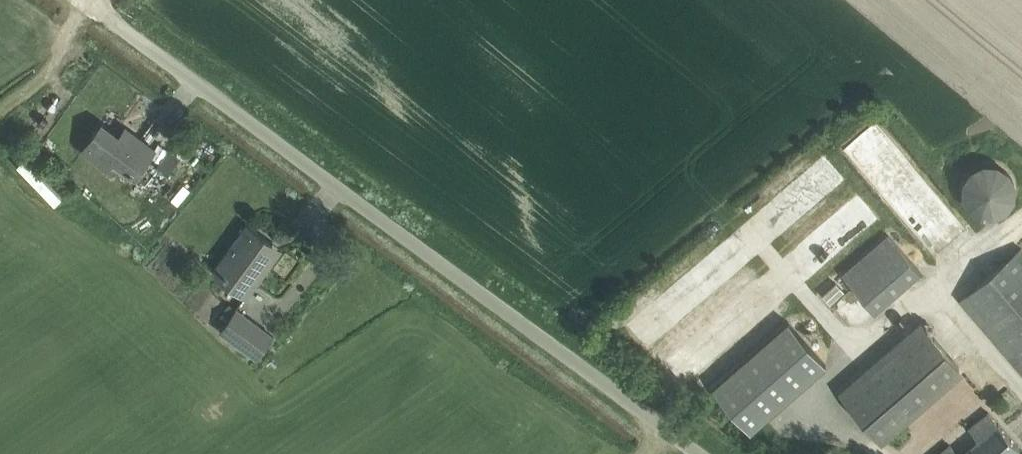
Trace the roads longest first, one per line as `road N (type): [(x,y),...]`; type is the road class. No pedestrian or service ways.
road 1 (unclassified): [(689,453),(77,0)]

